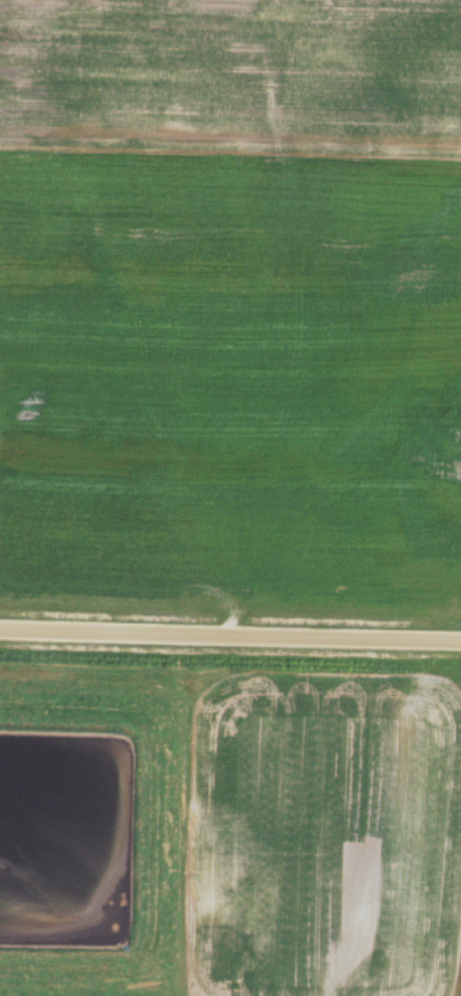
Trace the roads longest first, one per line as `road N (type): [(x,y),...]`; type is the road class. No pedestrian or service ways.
road 1 (residential): [(460,624),(0,617)]

